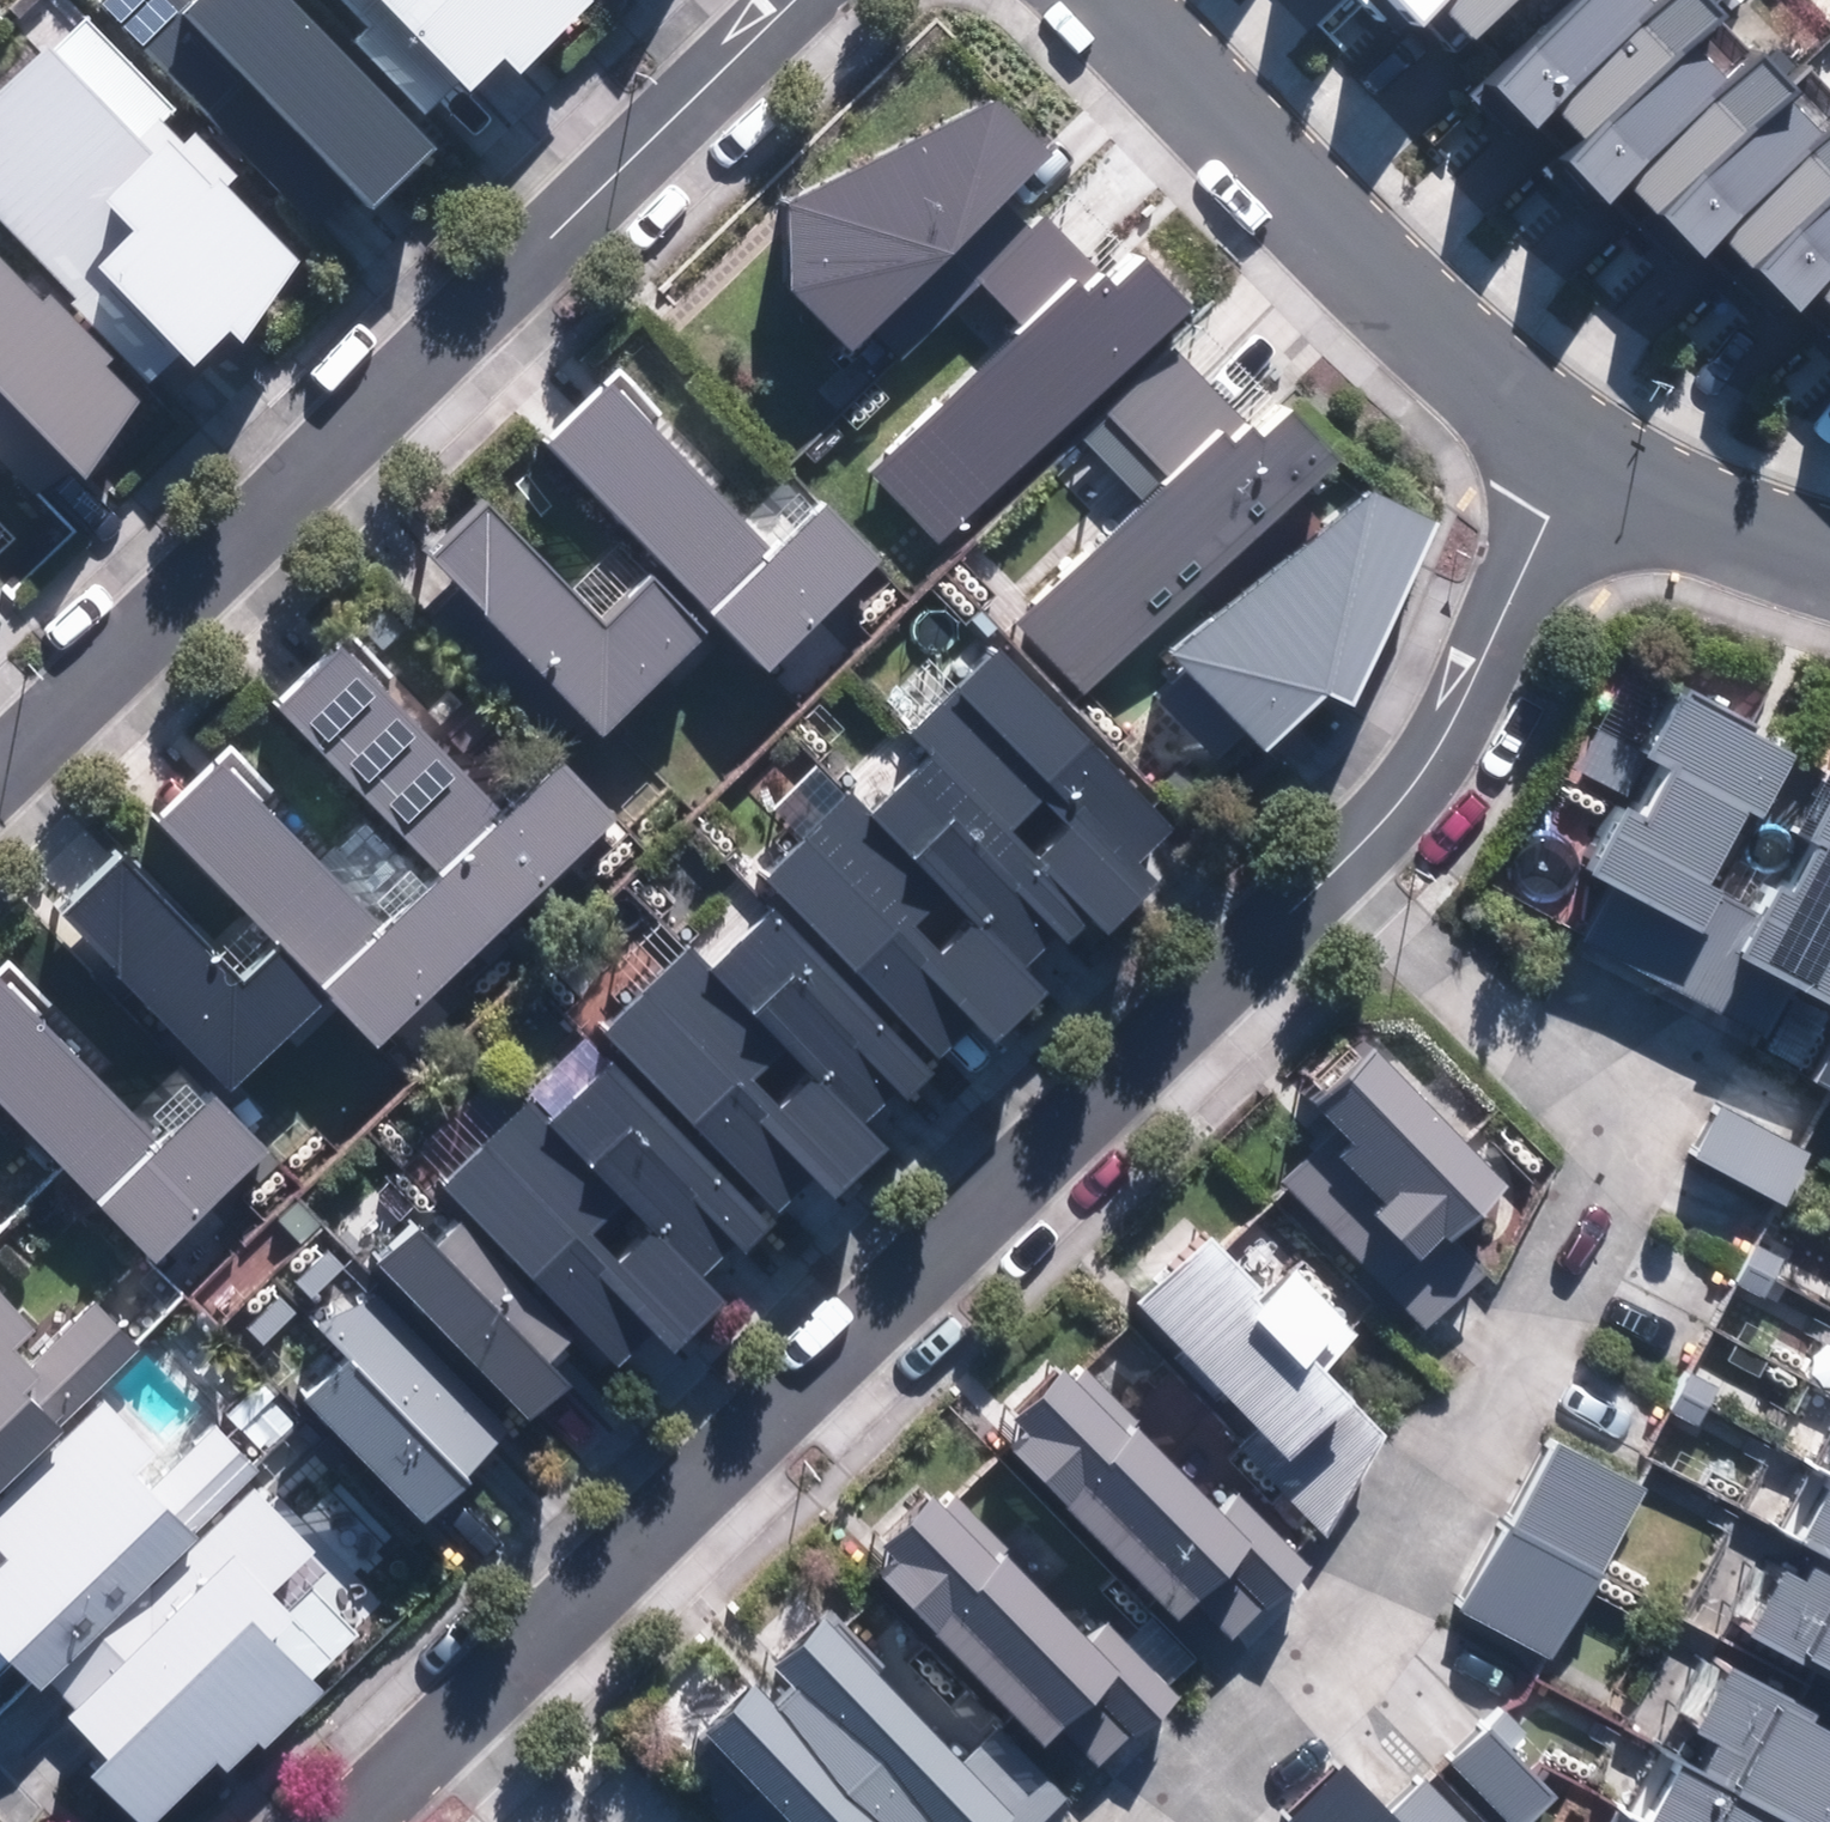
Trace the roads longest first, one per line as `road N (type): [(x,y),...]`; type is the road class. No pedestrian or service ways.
road 1 (residential): [(1138,1821),(1338,1606),(1620,1188),(1580,1137),(1310,892)]
road 2 (residential): [(1310,892),(438,1732)]
road 3 (residential): [(0,773),(790,0)]
road 4 (residential): [(1112,0),(1400,305),(1569,459)]
road 5 (residential): [(1569,459),(1435,755),(1310,892)]
road 6 (residential): [(1569,459),(1829,560)]
road 7 (residential): [(438,1732),(347,1821)]
road 8 (residential): [(438,1732),(525,1821)]

